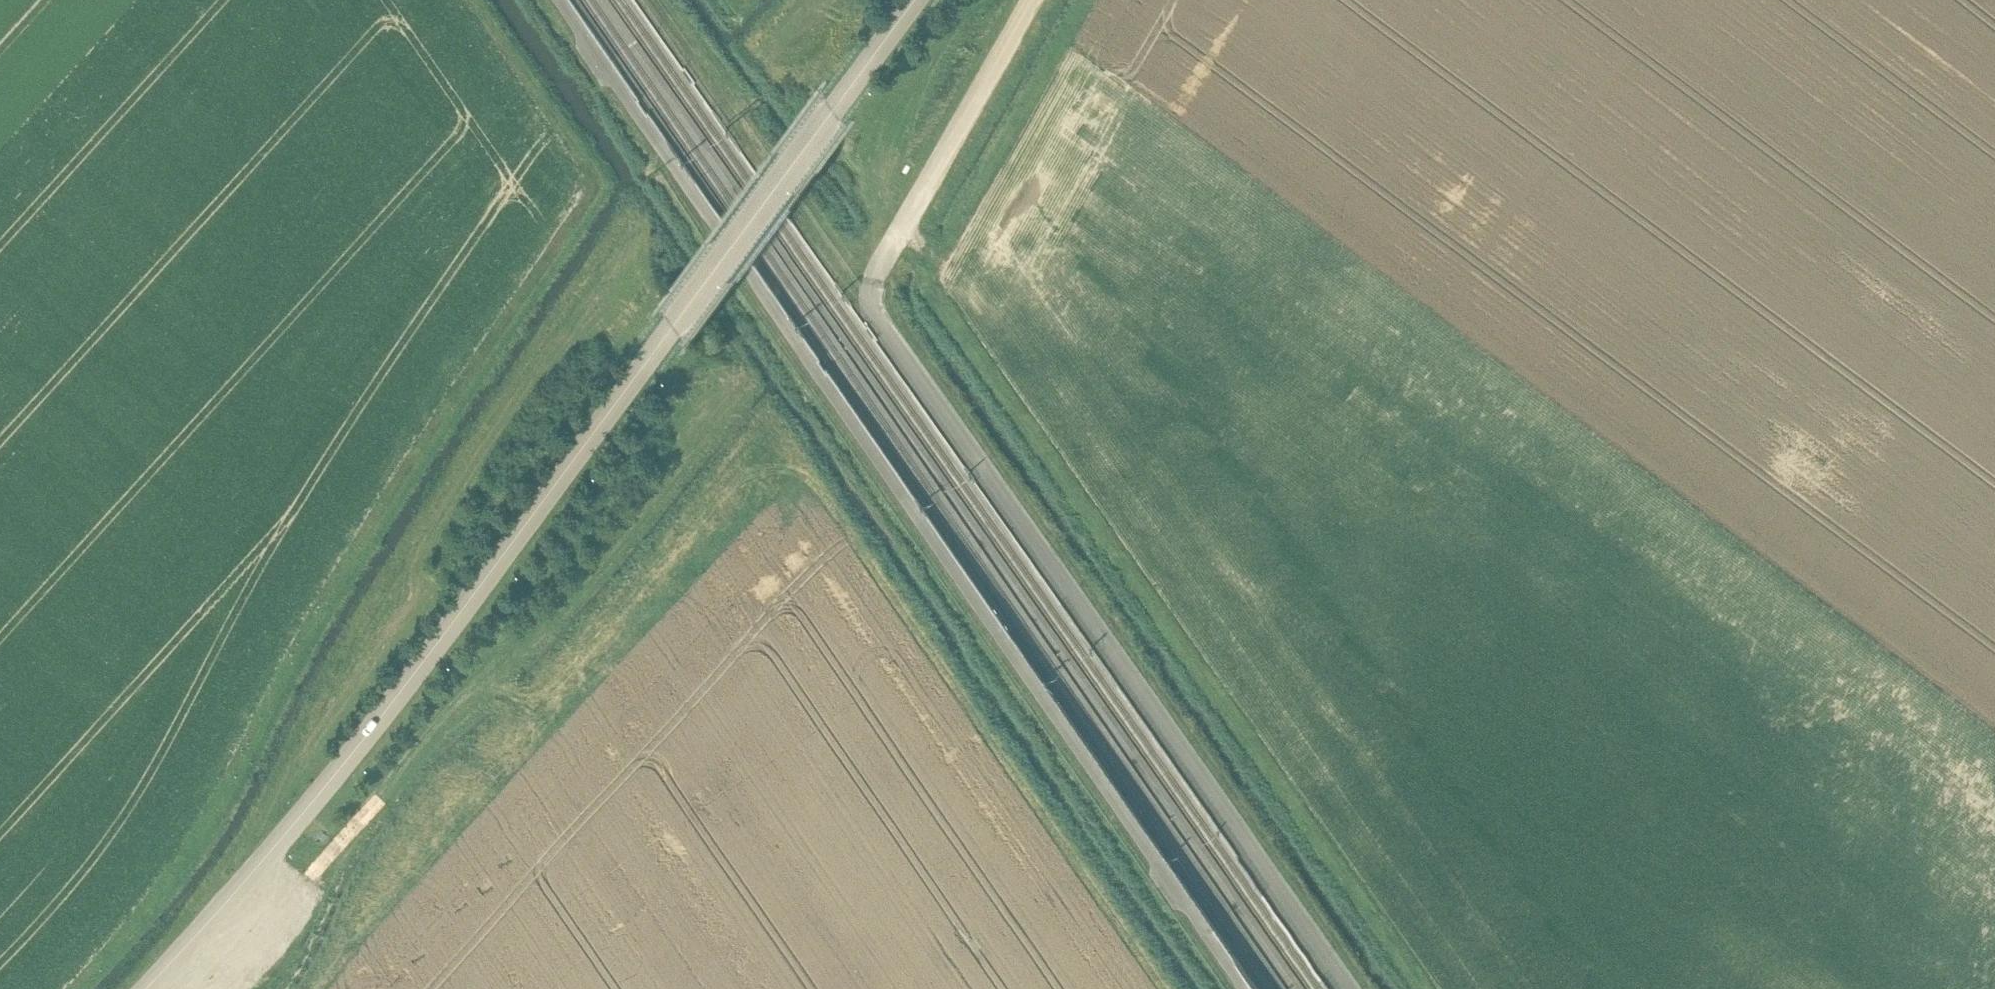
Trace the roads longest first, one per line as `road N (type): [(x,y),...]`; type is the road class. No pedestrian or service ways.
road 1 (unclassified): [(147,988),(356,747),(913,0)]
road 2 (track): [(202,930),(301,894),(464,699),(492,691),(547,730)]
road 3 (track): [(656,0),(849,286),(870,297)]

